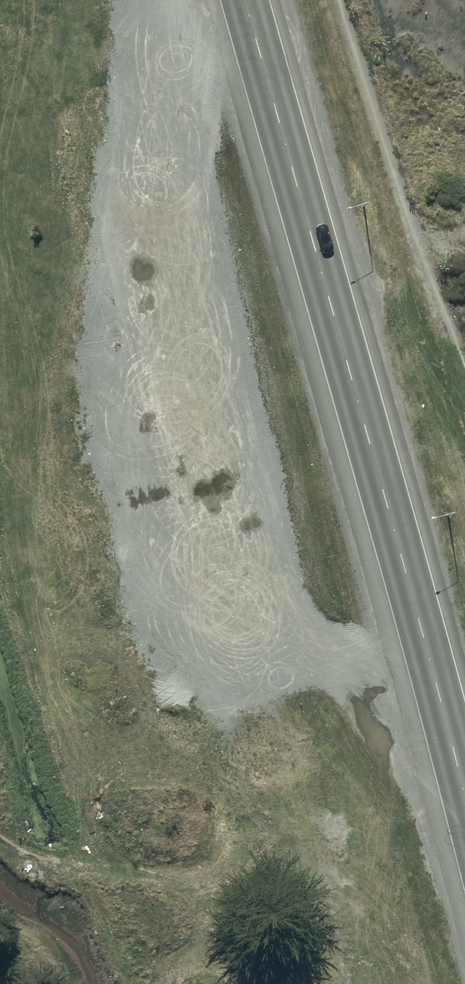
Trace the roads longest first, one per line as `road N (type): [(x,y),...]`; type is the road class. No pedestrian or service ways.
road 1 (track): [(303,207),(267,220),(238,249),(212,346),(214,399),(343,983)]
road 2 (trunk): [(464,791),(246,0)]

